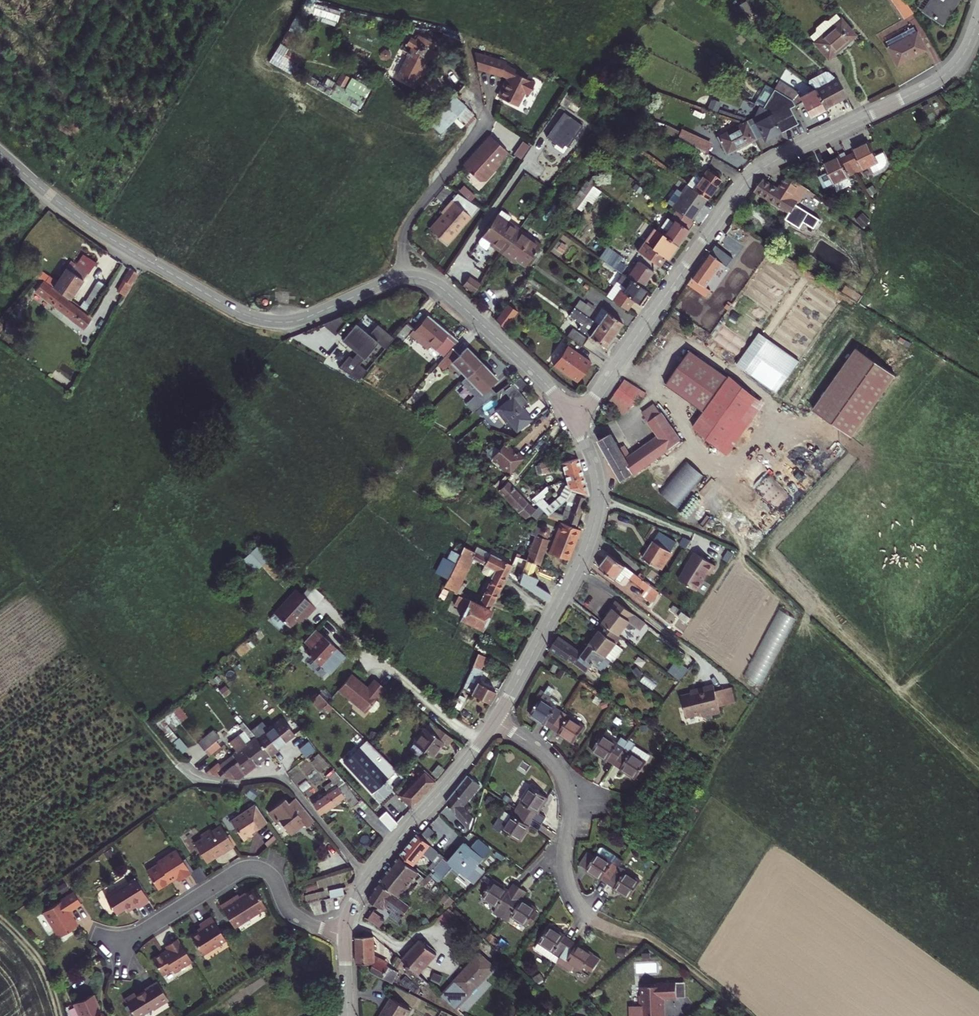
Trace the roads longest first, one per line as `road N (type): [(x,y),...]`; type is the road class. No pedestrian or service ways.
road 1 (tertiary): [(0,153),(87,224),(257,320),(301,320),(395,280),(428,279),(574,419)]
road 2 (tertiary): [(574,419),(752,176),(942,77),(977,21)]
road 3 (tertiary): [(495,722),(594,527),(597,479),(574,419)]
road 4 (unclassified): [(345,936),(296,917),(273,877),(247,868),(116,949)]
road 5 (unclassified): [(495,722),(541,752),(563,779),(568,888),(597,923)]
road 6 (residential): [(366,880),(284,782),(188,779)]
road 7 (tertiary): [(366,880),(479,745)]
road 8 (unclassified): [(479,745),(372,657)]

